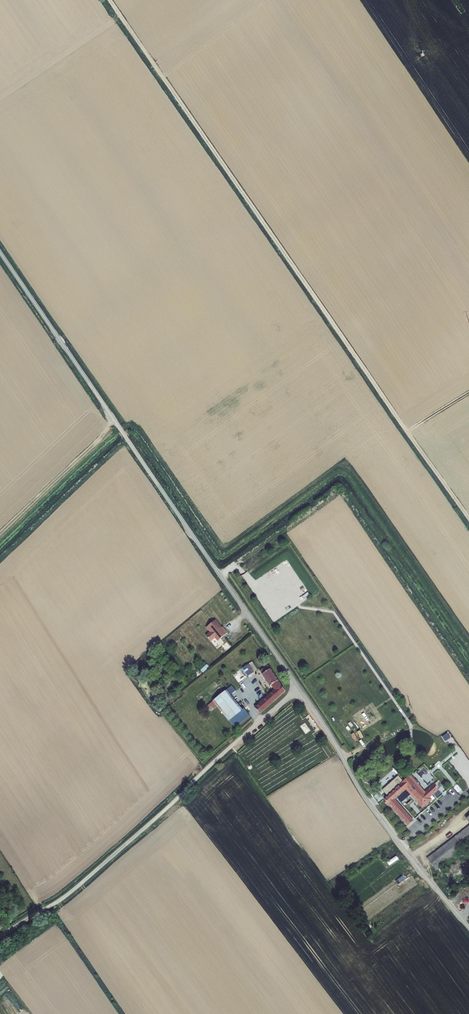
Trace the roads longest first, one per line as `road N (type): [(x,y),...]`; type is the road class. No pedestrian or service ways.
road 1 (track): [(110,0),(468,518)]
road 2 (unclassified): [(0,252),(299,688)]
road 3 (unclassified): [(0,937),(74,890),(299,688)]
road 4 (unclassified): [(299,688),(369,803),(468,929)]

